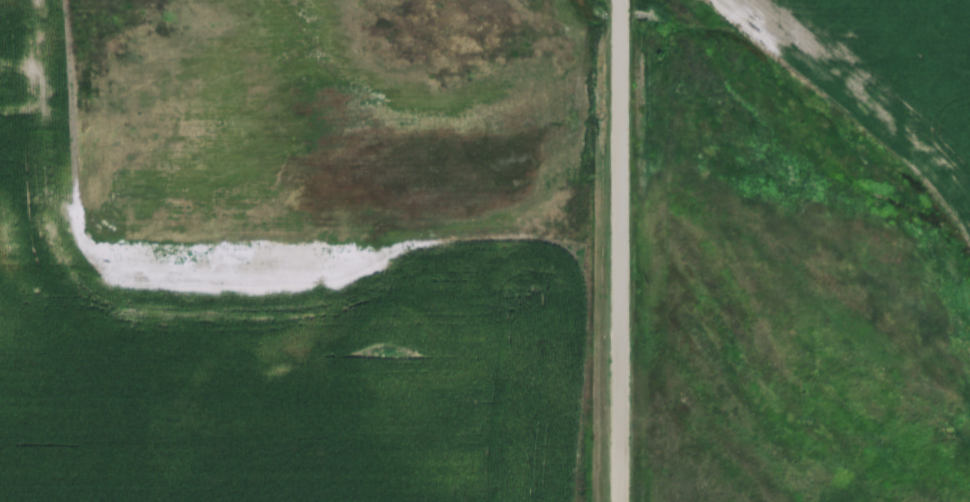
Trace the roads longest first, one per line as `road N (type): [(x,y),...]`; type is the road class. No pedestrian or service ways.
road 1 (residential): [(621,501),(621,0)]

